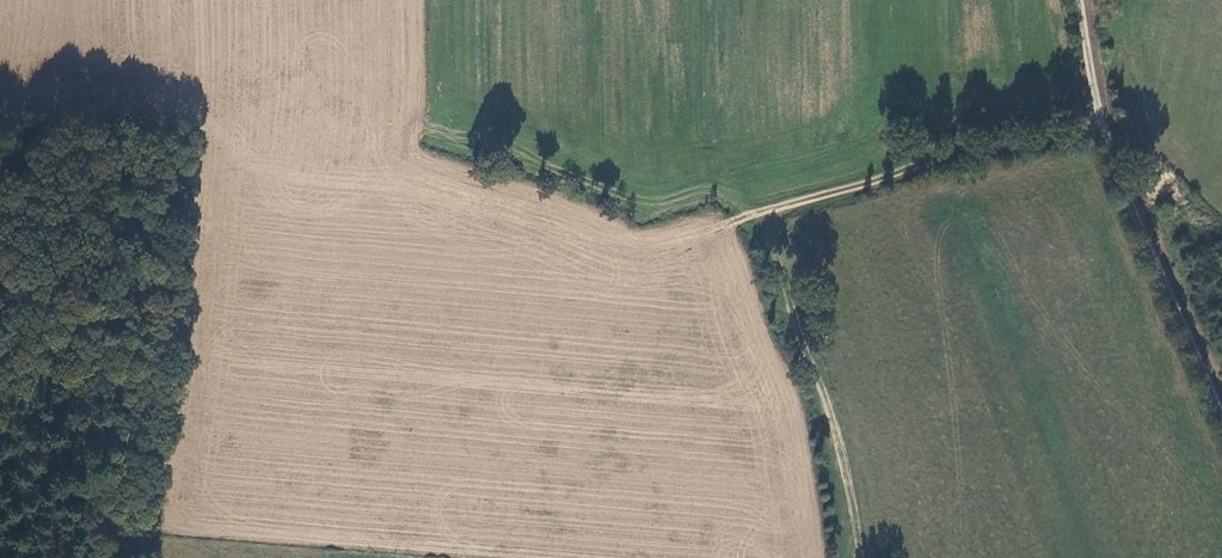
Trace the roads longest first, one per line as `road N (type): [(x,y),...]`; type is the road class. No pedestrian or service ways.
road 1 (track): [(1101,127),(969,150),(646,253),(583,242),(325,151)]
road 2 (unclassified): [(1079,0),(1112,159),(1221,417)]
road 3 (track): [(857,557),(852,492),(767,211)]
road 4 (track): [(621,254),(801,320)]

